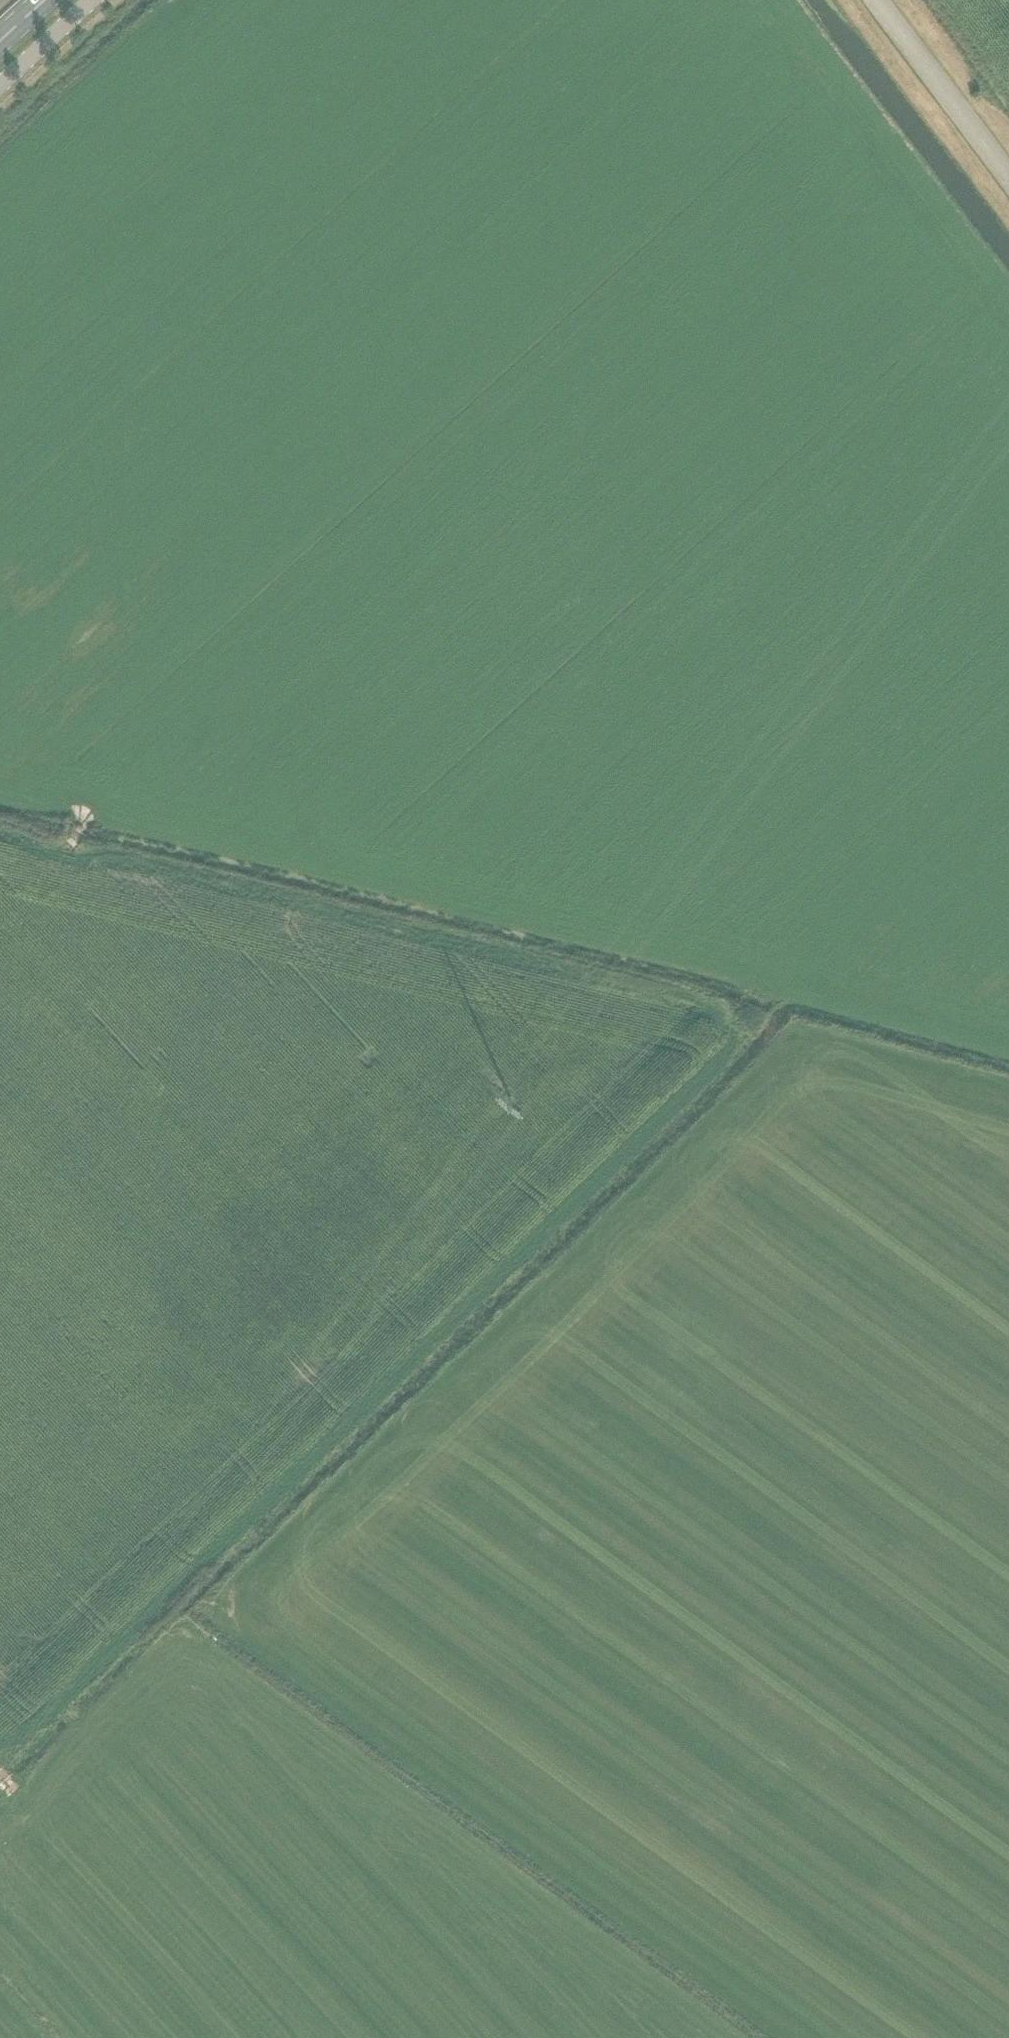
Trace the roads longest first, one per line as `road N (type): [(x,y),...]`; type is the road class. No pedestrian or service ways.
road 1 (secondary): [(1008,181),(875,0)]
road 2 (unclassified): [(0,88),(95,0)]

